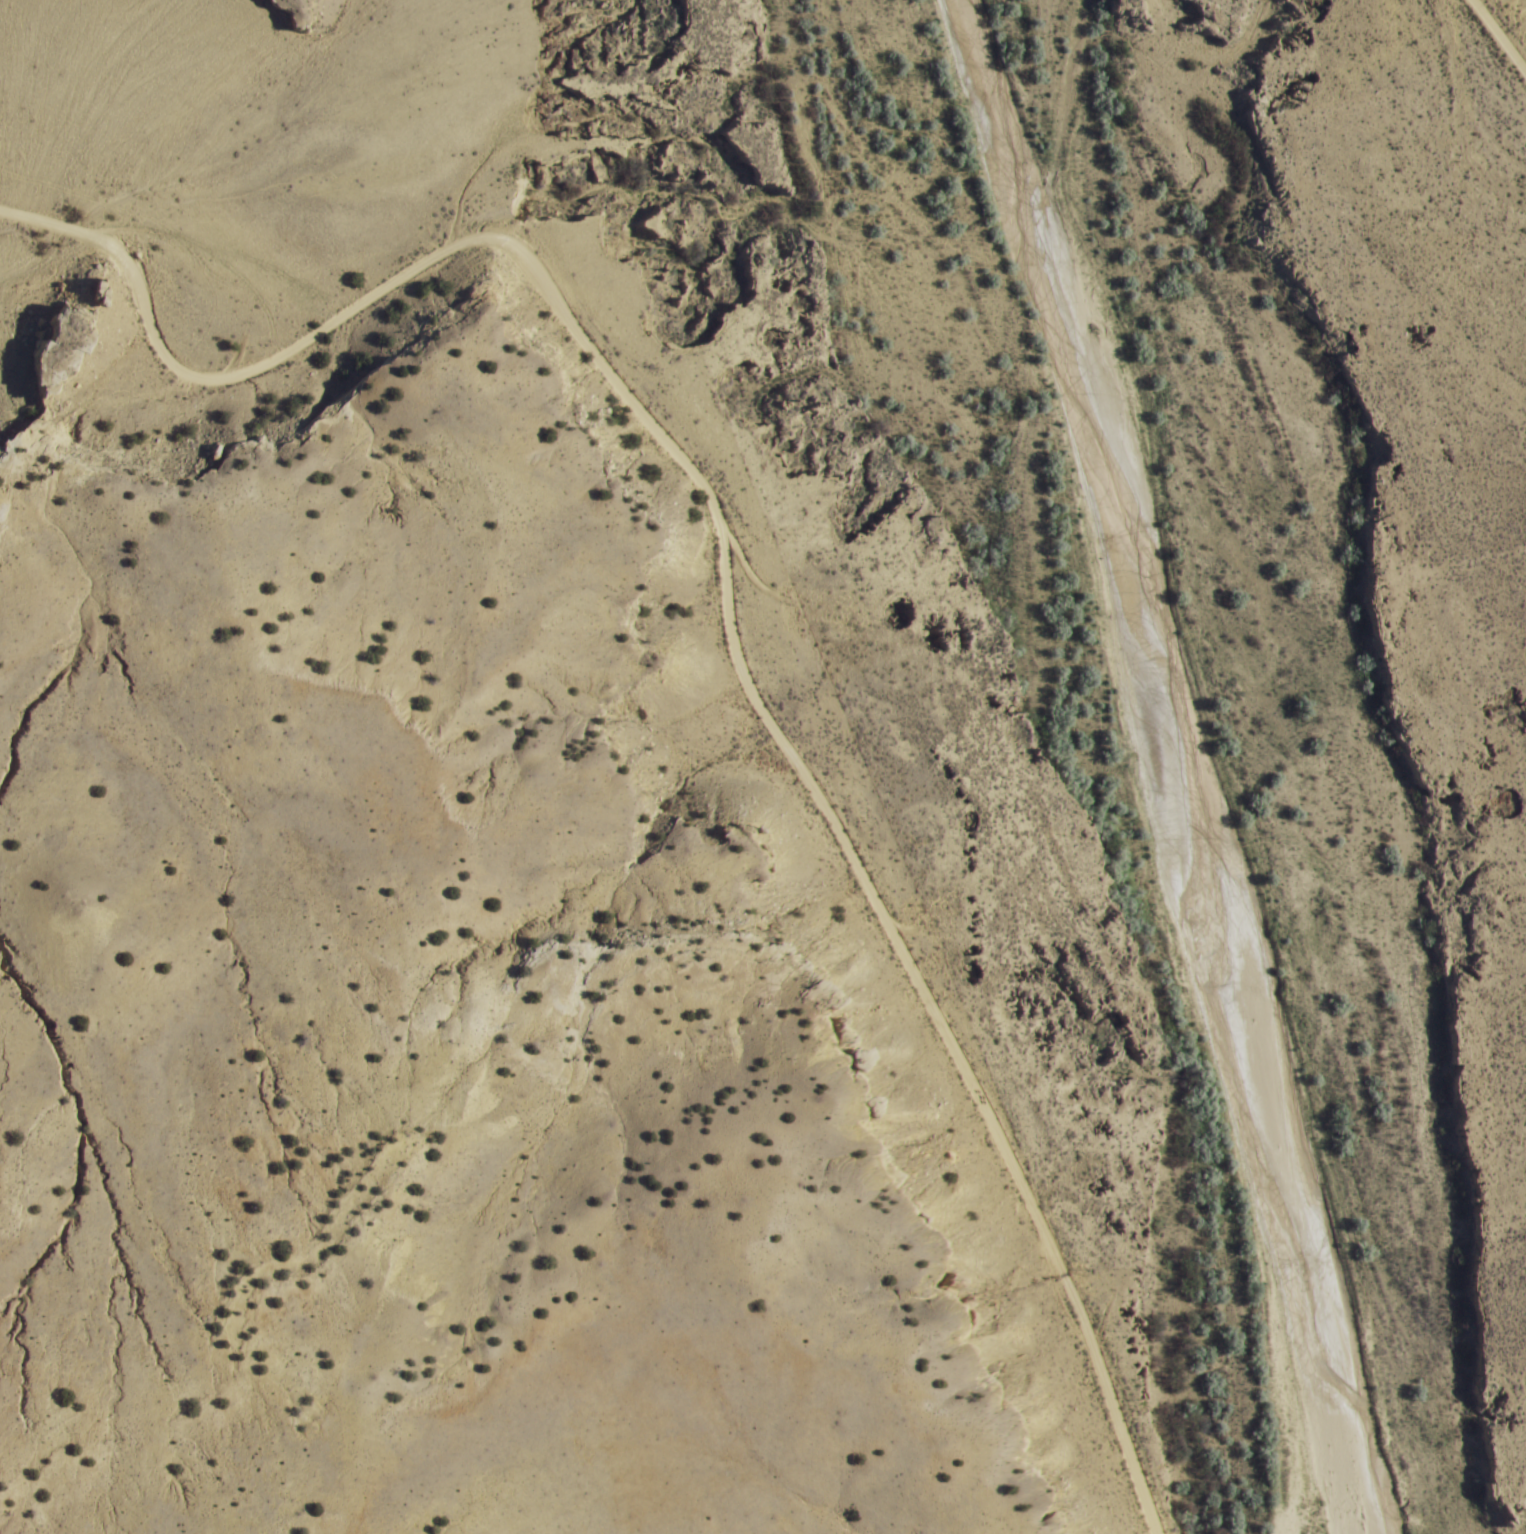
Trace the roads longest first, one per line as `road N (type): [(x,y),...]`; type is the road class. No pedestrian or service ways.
road 1 (residential): [(1154,1533),(1015,1161),(901,939),(743,679),(710,488),(517,253),(502,238),(459,241),(261,367),(221,377),(181,370),(161,349),(128,263),(106,238),(0,212)]

